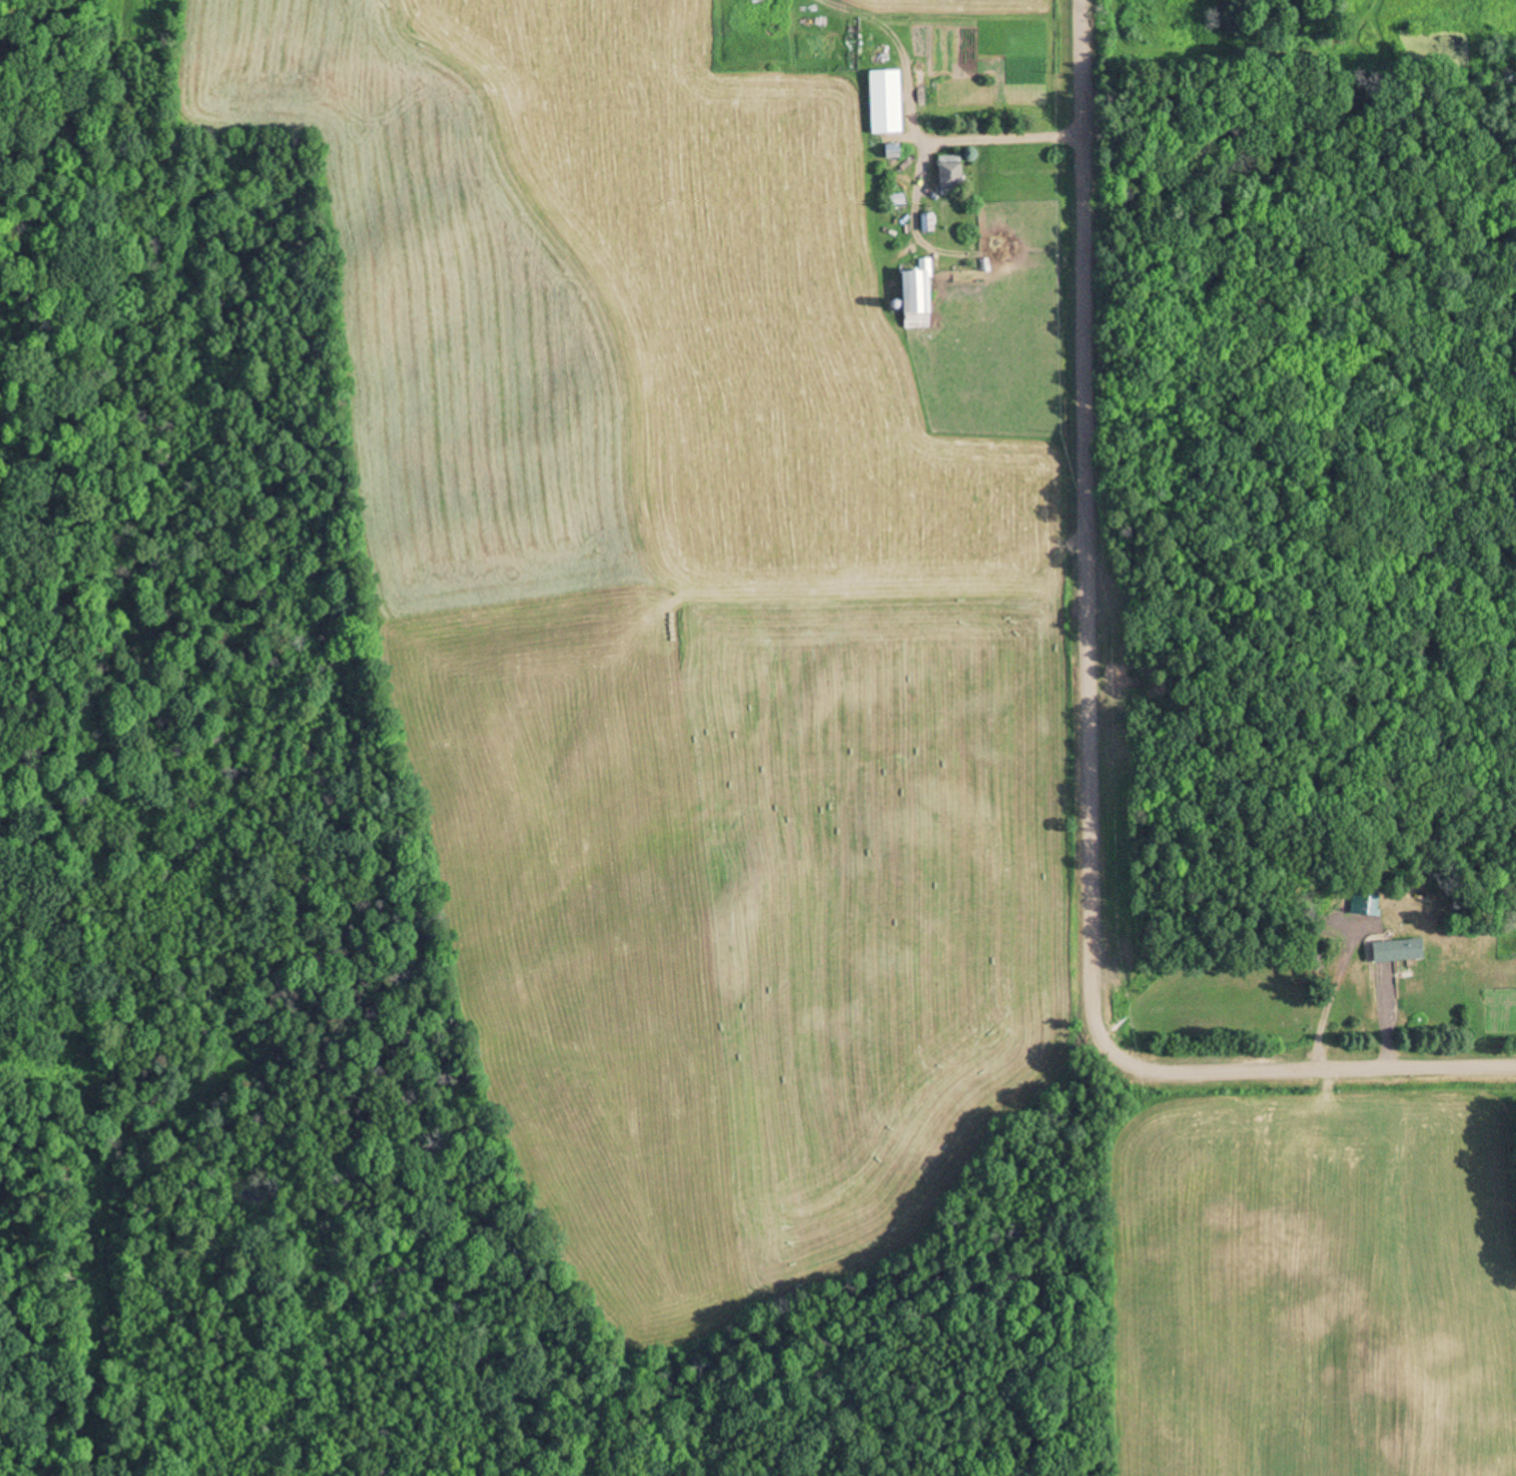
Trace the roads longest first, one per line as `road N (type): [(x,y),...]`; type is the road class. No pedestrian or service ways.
road 1 (residential): [(1515,1070),(1155,1074),(1123,1063),(1100,1039),(1093,1015),(1088,0)]

